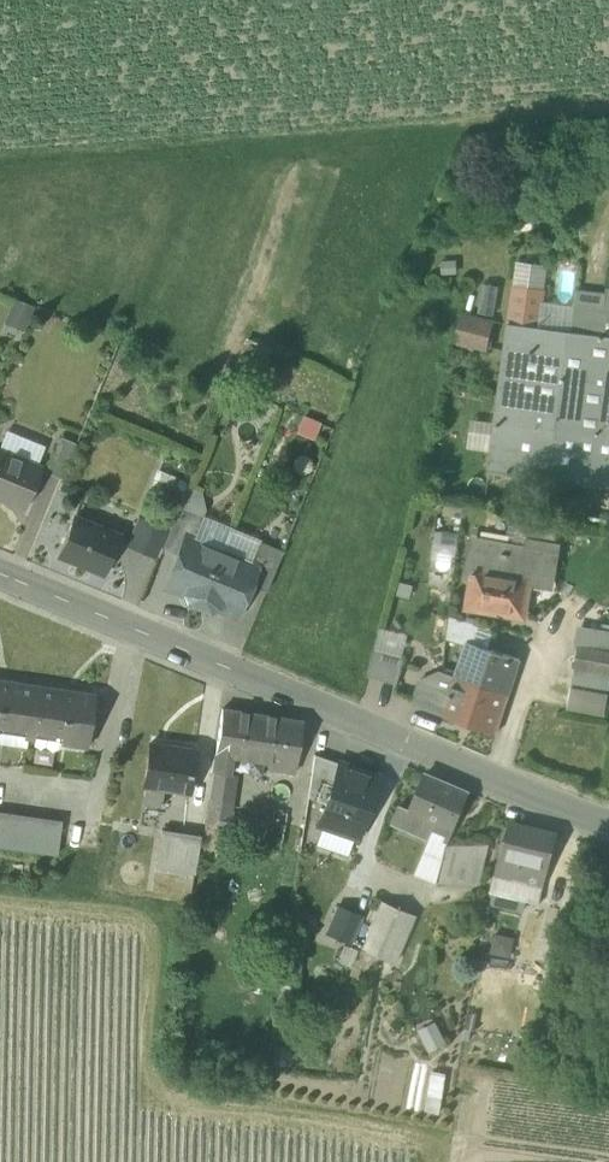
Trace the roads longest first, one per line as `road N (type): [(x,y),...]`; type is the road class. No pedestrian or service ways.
road 1 (secondary): [(0,573),(608,822)]

